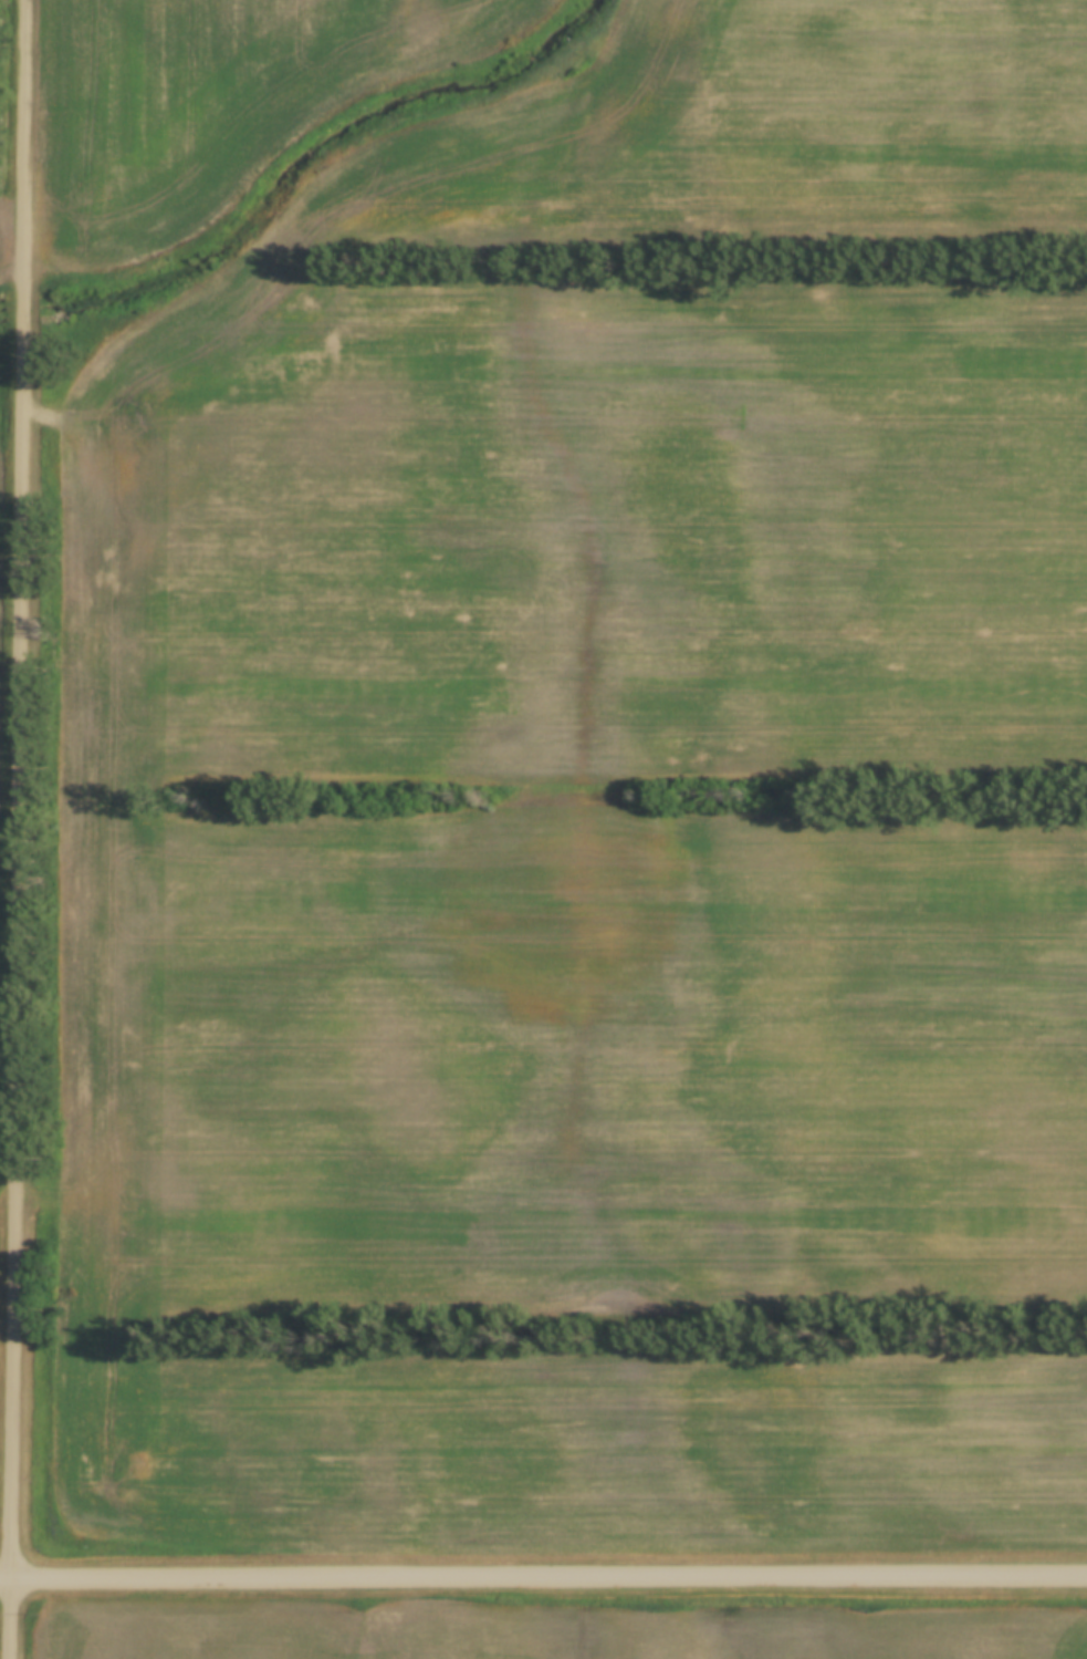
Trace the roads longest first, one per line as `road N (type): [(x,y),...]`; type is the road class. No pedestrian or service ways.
road 1 (residential): [(28,0),(13,1582)]
road 2 (tertiary): [(1086,1581),(0,1582)]

